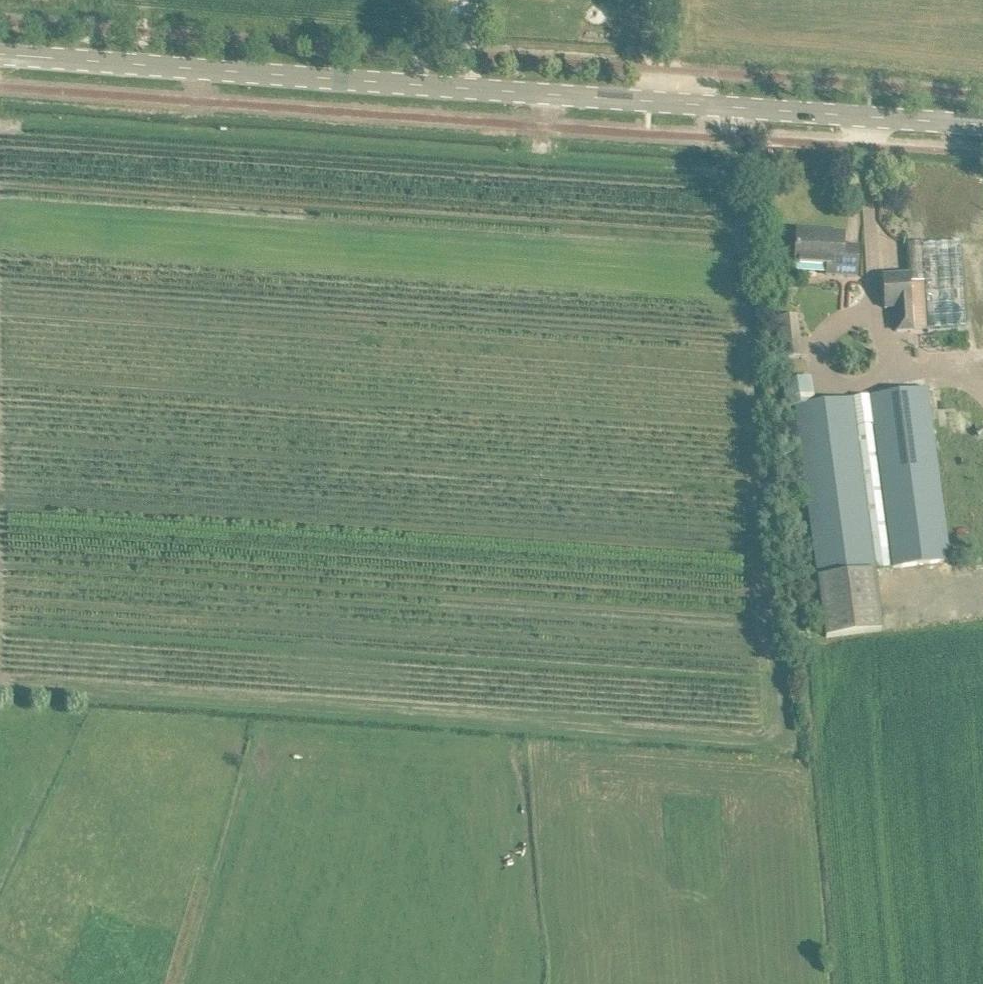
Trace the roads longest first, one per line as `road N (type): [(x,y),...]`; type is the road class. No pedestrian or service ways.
road 1 (secondary): [(982,129),(0,55)]

